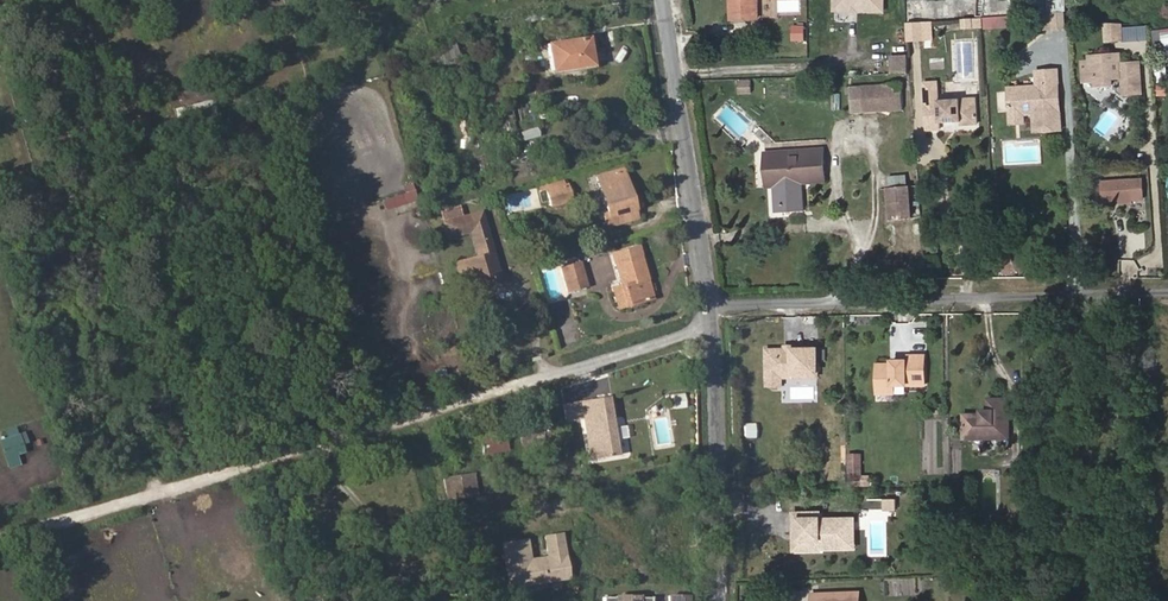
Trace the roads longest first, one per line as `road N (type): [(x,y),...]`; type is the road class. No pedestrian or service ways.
road 1 (residential): [(0,537),(711,325)]
road 2 (residential): [(709,305),(1167,294)]
road 3 (residential): [(709,305),(662,0)]
road 4 (residential): [(719,600),(711,325)]

